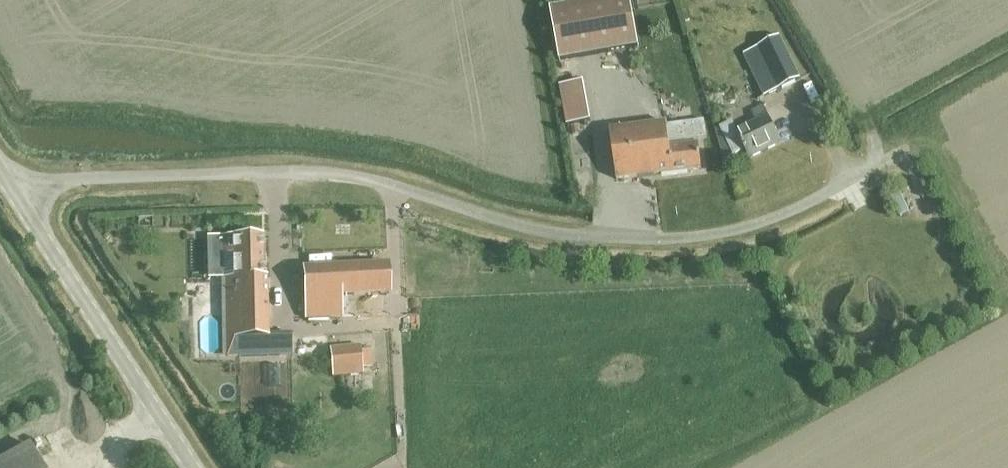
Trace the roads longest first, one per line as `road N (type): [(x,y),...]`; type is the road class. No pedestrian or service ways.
road 1 (unclassified): [(190,467),(0,171)]

